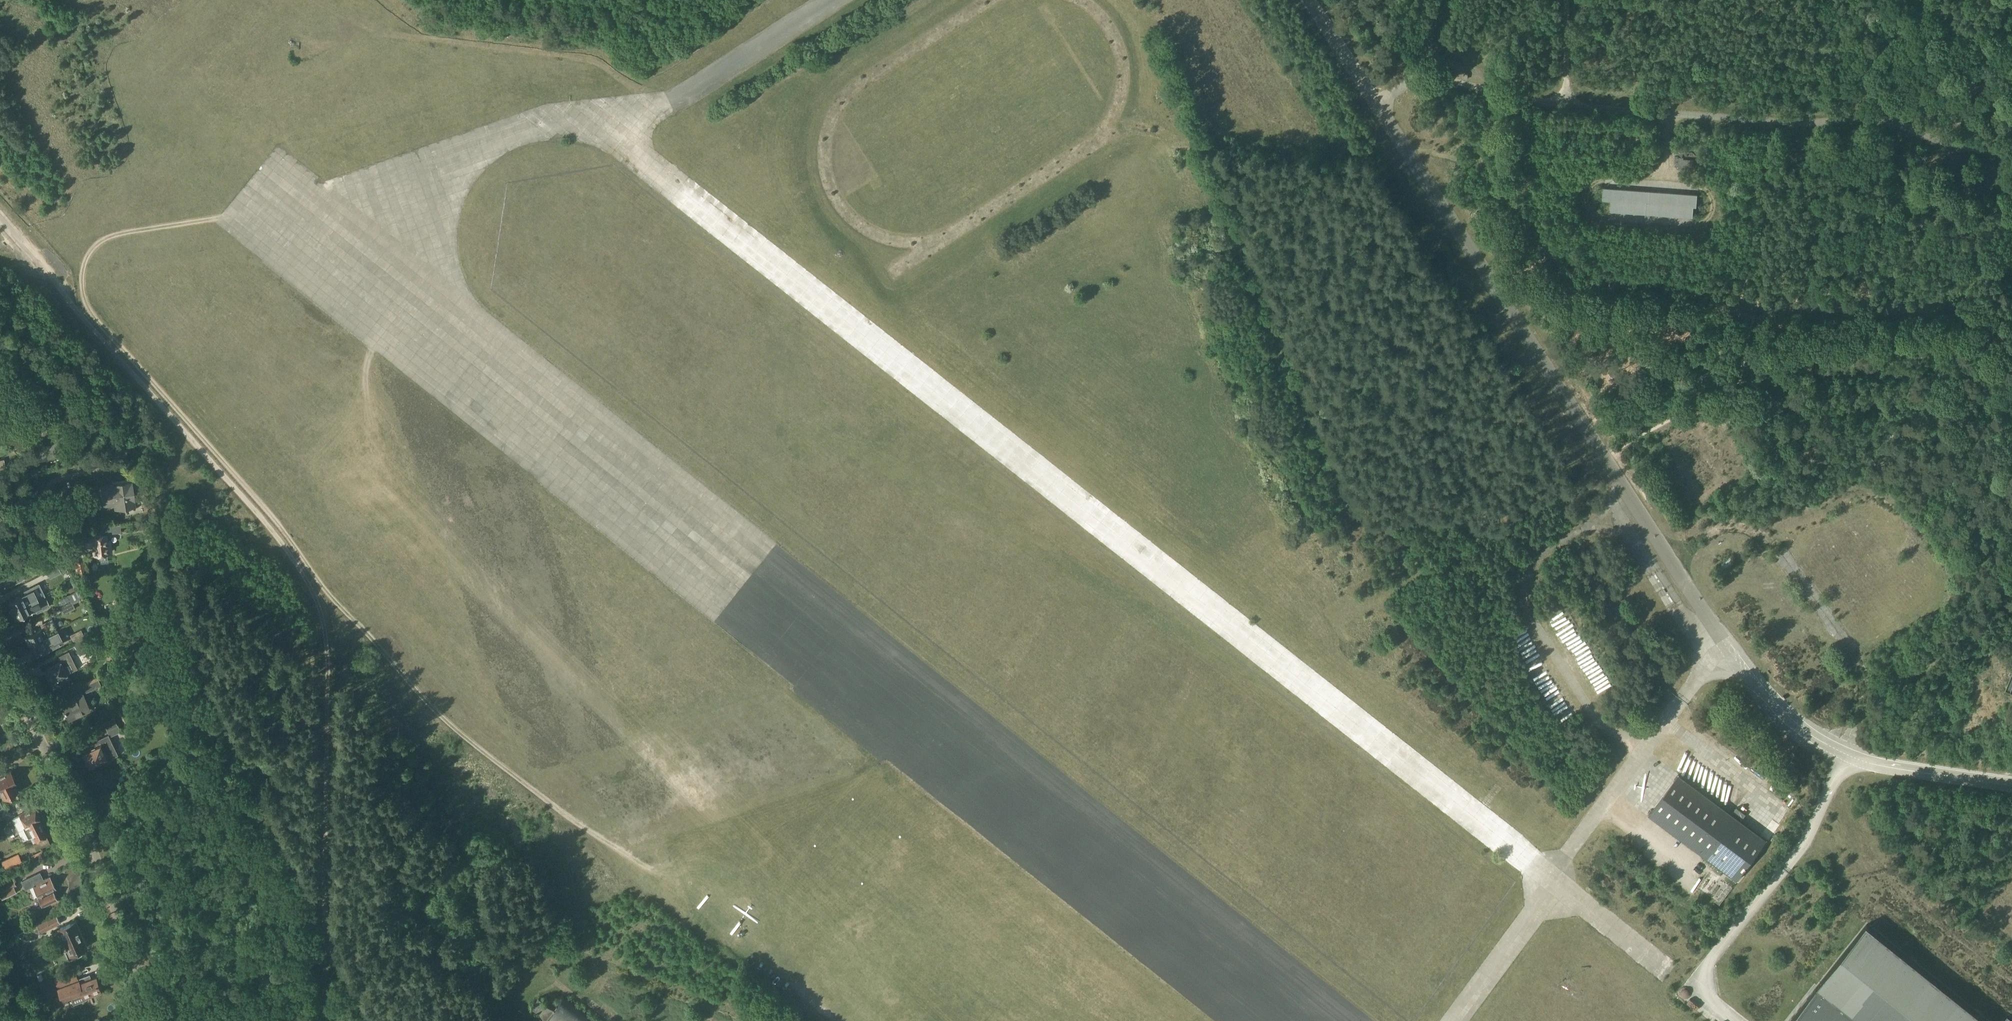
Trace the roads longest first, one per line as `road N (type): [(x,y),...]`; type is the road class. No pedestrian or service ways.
road 1 (track): [(0,232),(281,538),(308,585),(323,628),(327,681),(325,892),(382,1020)]
road 2 (residential): [(160,1013),(106,867),(0,649)]
road 3 (track): [(325,892),(320,1020)]

